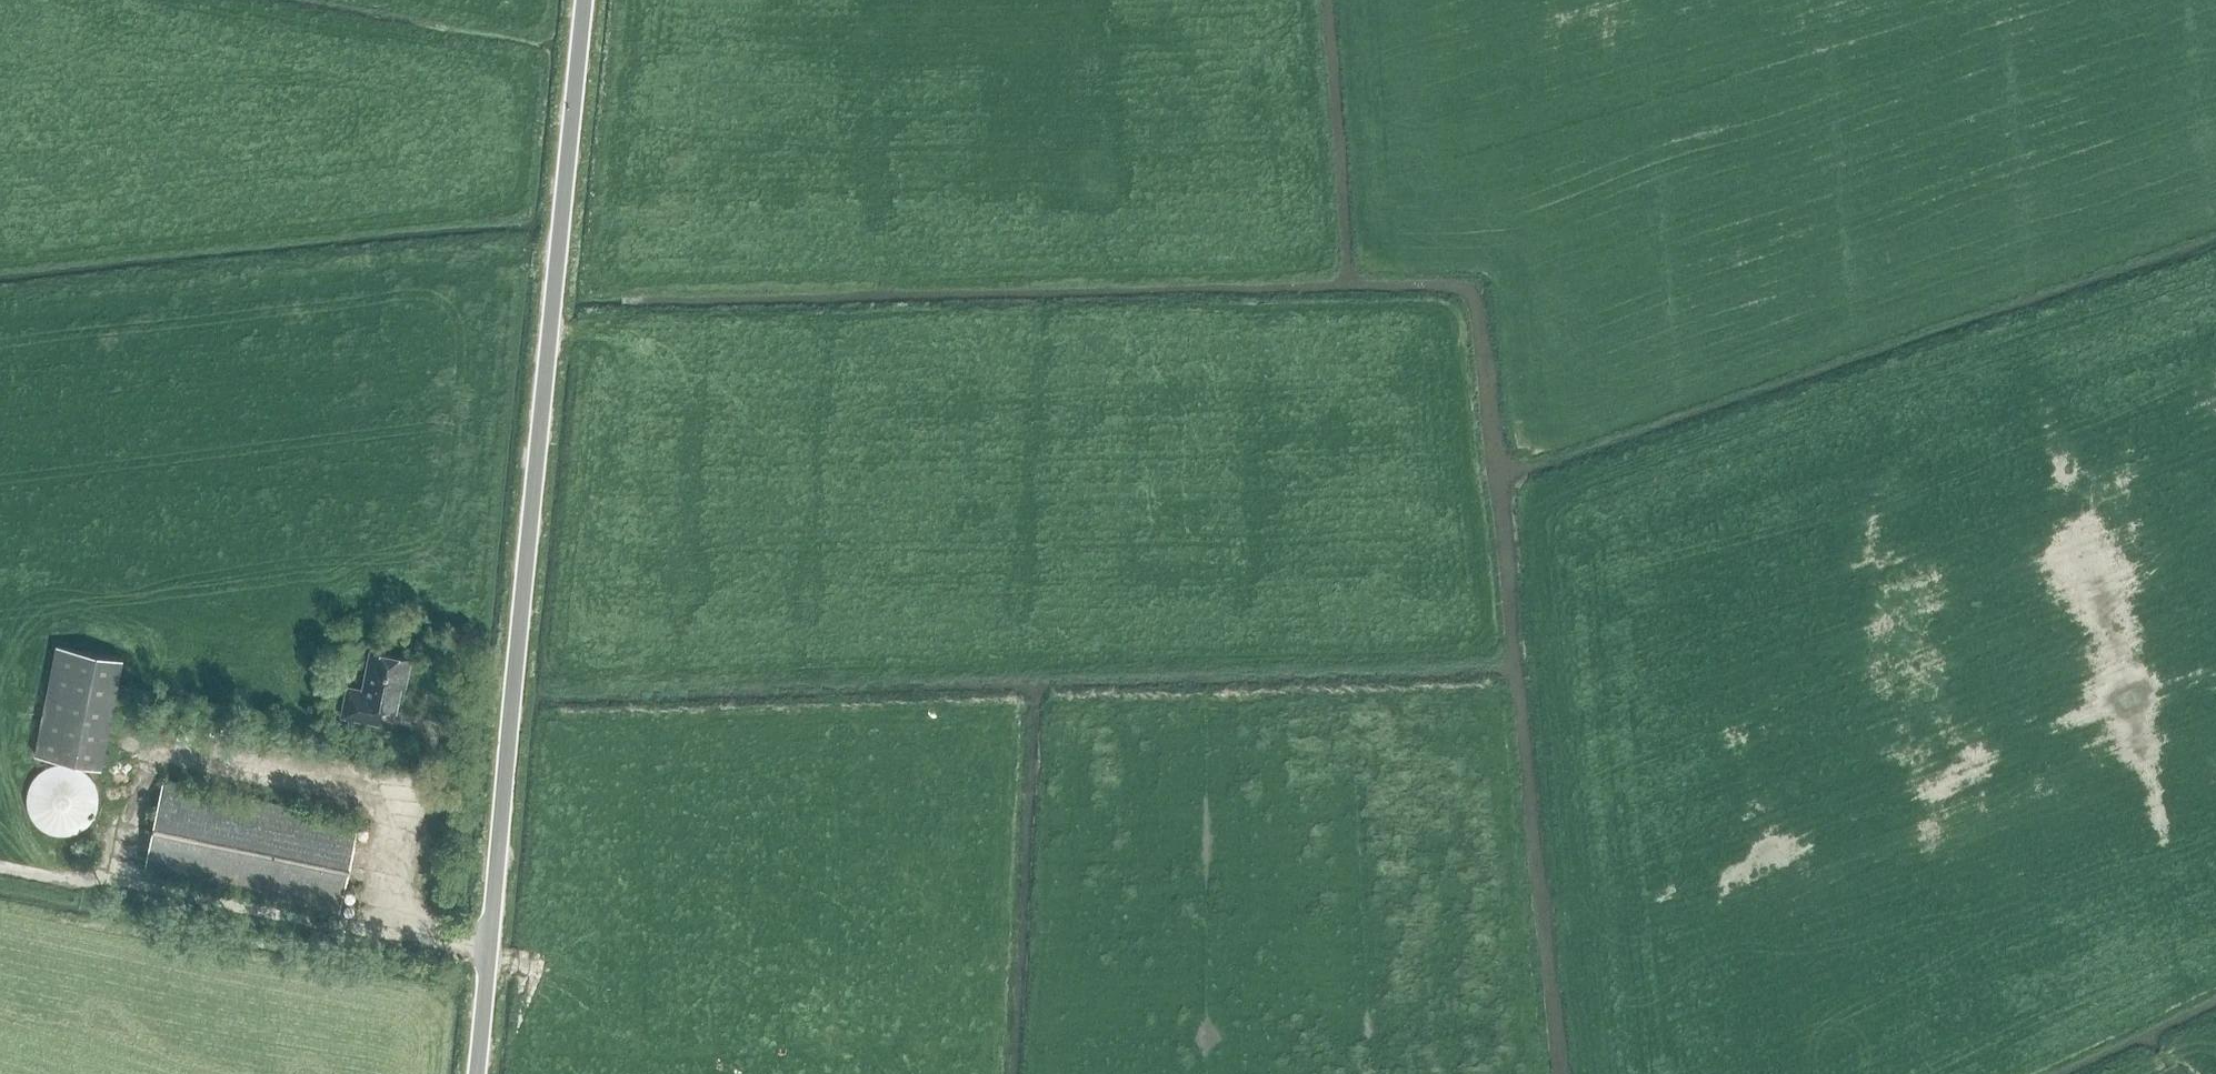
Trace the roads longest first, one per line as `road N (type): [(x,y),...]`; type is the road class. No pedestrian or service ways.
road 1 (unclassified): [(476,1073),(584,0)]

